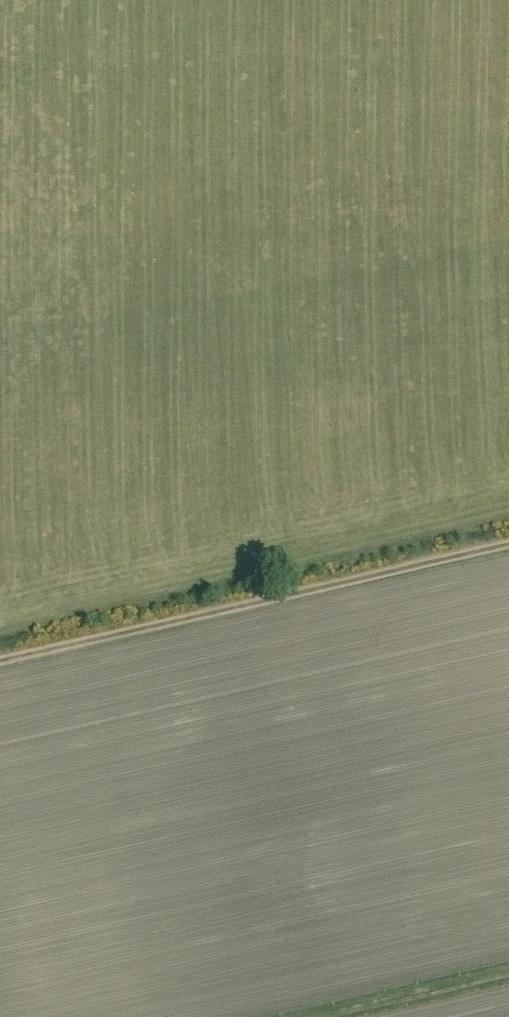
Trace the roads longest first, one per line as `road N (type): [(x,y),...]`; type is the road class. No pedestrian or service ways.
road 1 (track): [(0,656),(508,539)]
road 2 (track): [(284,1016),(508,965)]

